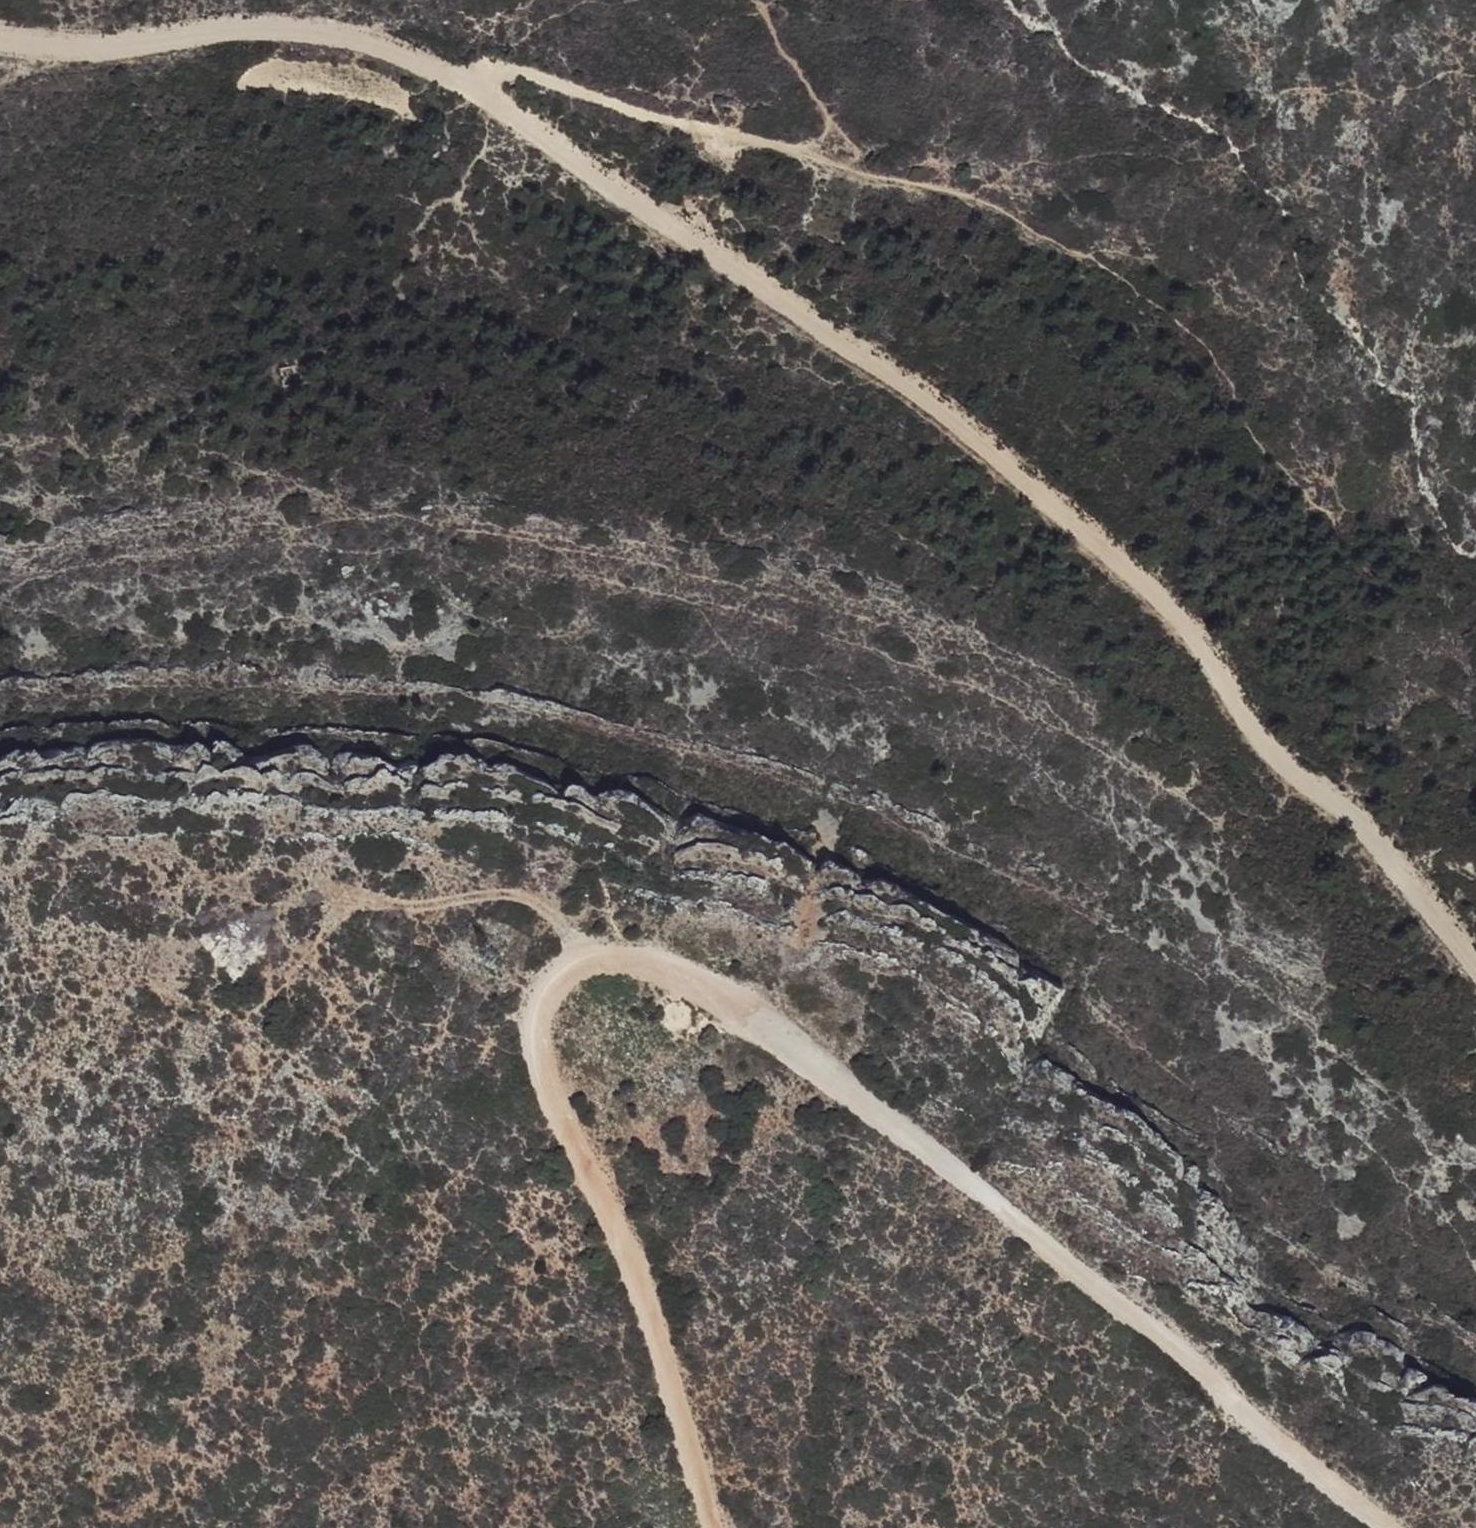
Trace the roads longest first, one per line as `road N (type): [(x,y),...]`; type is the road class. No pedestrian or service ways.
road 1 (track): [(0,46),(120,47),(229,28),(347,37),(476,89),(938,406),(1179,617),(1253,731),(1298,765),(1475,982)]
road 2 (track): [(1377,1527),(1224,1392),(978,1196),(707,989),(624,952),(545,986),(539,1041),(641,1281),(716,1527)]

